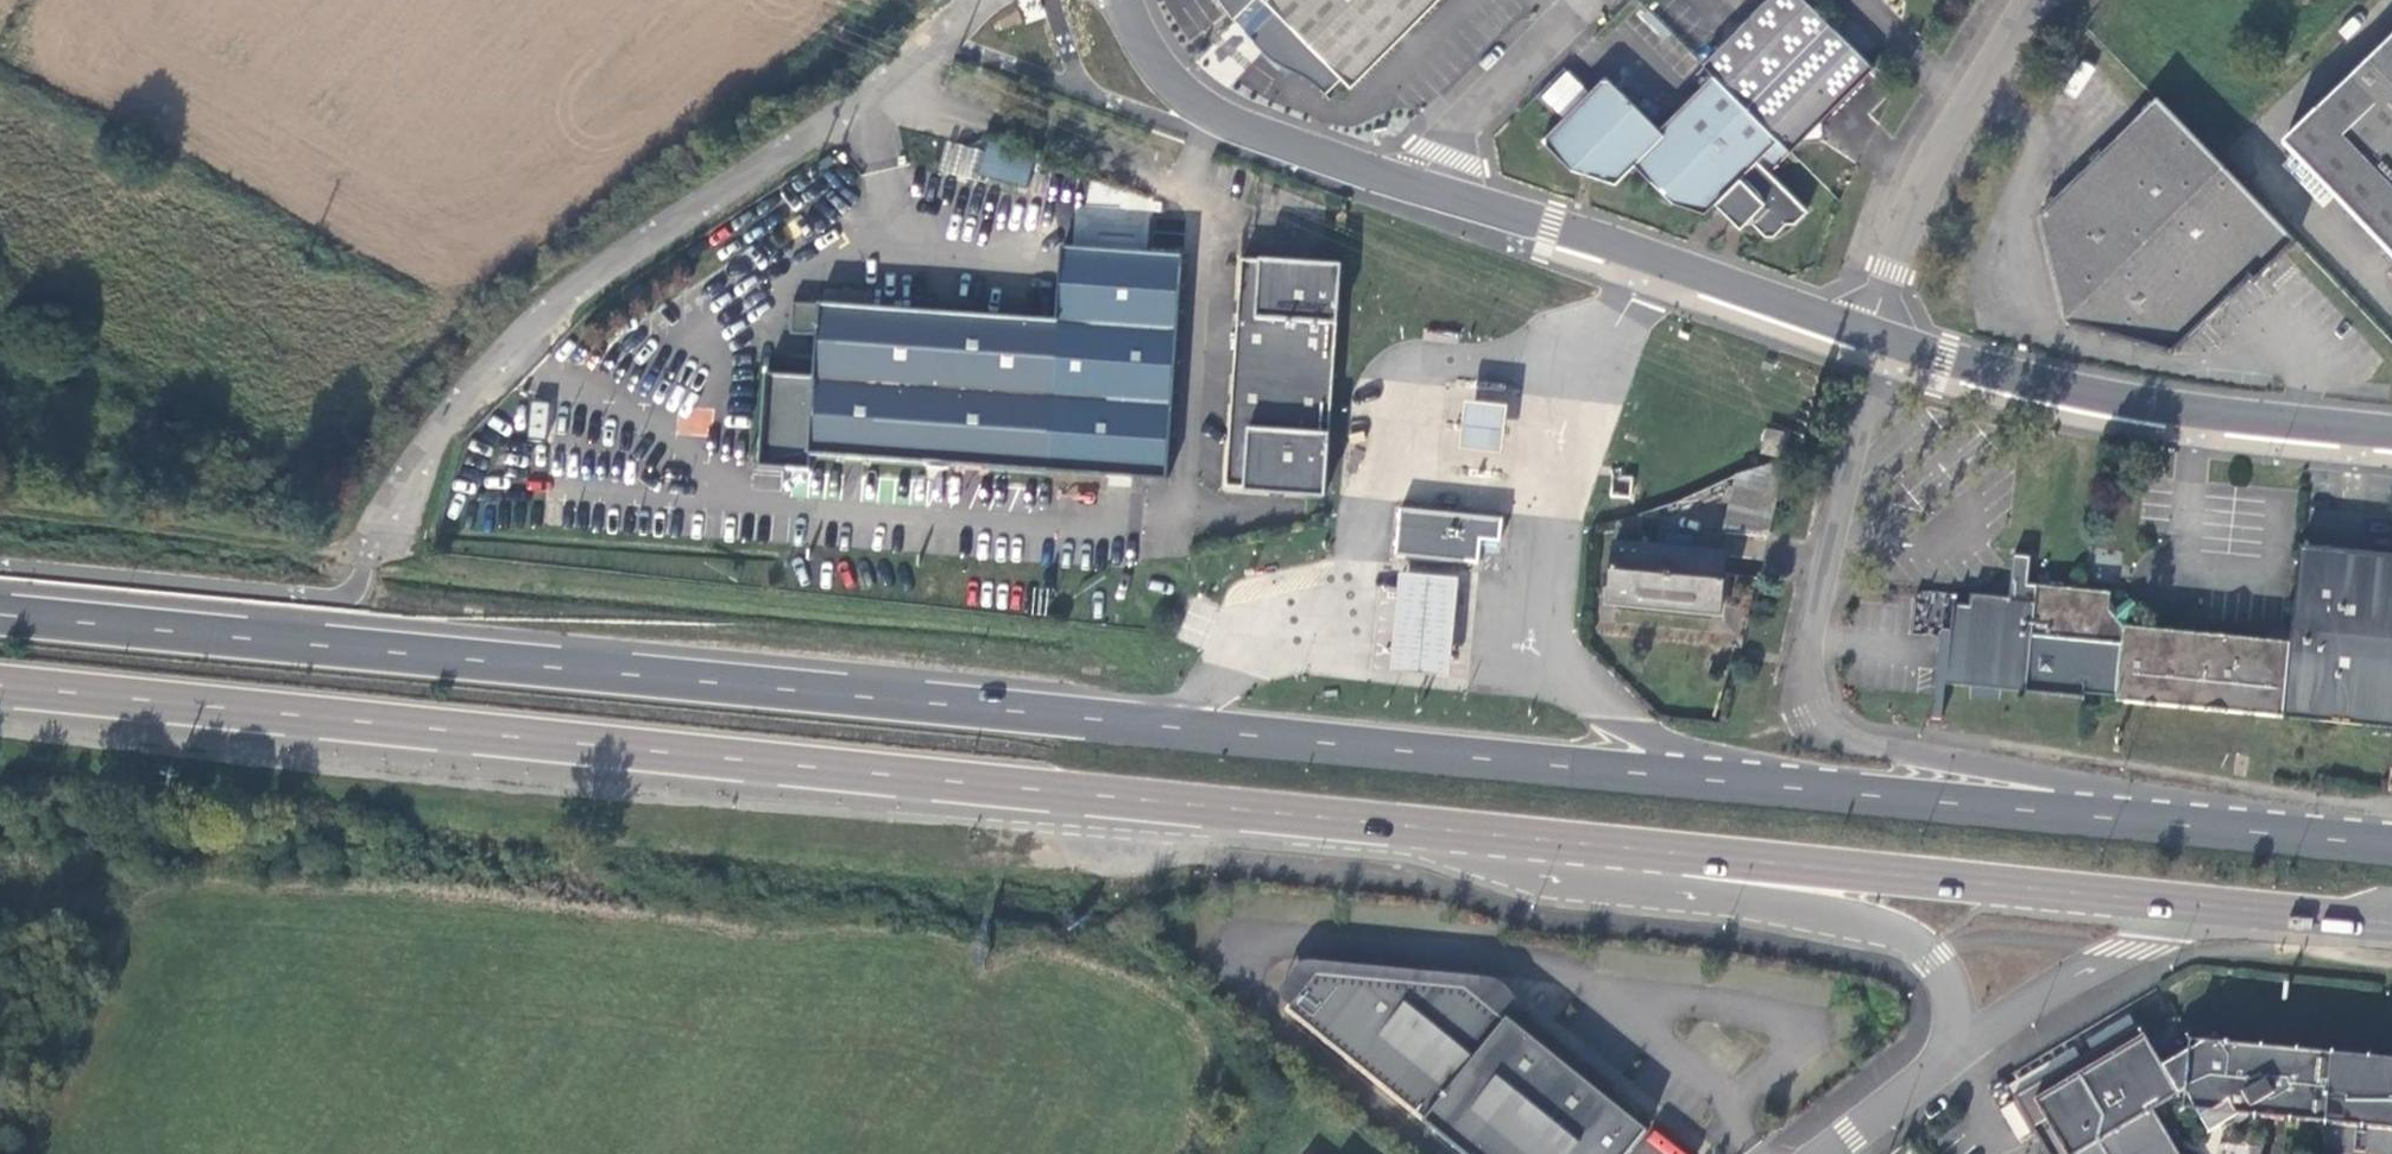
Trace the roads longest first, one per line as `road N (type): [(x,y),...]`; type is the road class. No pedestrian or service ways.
road 1 (primary): [(2058,814),(0,612)]
road 2 (primary): [(0,684),(1461,831)]
road 3 (unclassified): [(367,566),(423,454),(539,318),(863,96),(973,0)]
road 4 (primary): [(1461,831),(2243,909)]
road 5 (residential): [(2058,814),(1995,773),(1862,744),(1817,714),(1808,693),(1804,670),(1858,437),(1882,399),(1906,379),(1918,353)]
road 6 (tertiary): [(1461,831),(1546,877),(1891,918),(1930,963),(1951,1052)]
road 7 (tertiary): [(2391,432),(2111,400),(1918,353)]
road 8 (tertiary): [(1869,334),(1427,191)]
road 9 (track): [(0,517),(372,557)]
road 10 (tertiary): [(1427,191),(1213,113),(1161,67),(1125,0)]
road 11 (residential): [(1869,334),(1932,173),(2033,0)]
road 12 (primary): [(2391,844),(2058,814)]
road 13 (tertiary): [(1951,1052),(2141,949),(2243,909)]
road 14 (residential): [(1427,191),(1465,124),(1580,0)]
road 15 (tertiary): [(1951,1052),(1818,1153)]
road 16 (primary): [(2243,909),(2391,921)]

